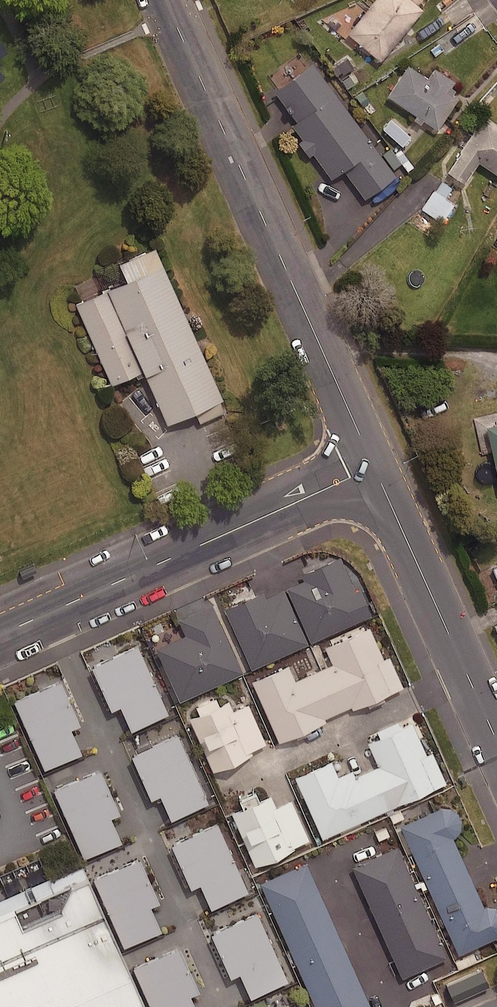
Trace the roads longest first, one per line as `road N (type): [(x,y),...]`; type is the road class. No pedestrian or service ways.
road 1 (residential): [(165,0),(374,466)]
road 2 (residential): [(374,466),(0,635)]
road 3 (residential): [(374,466),(496,740)]

